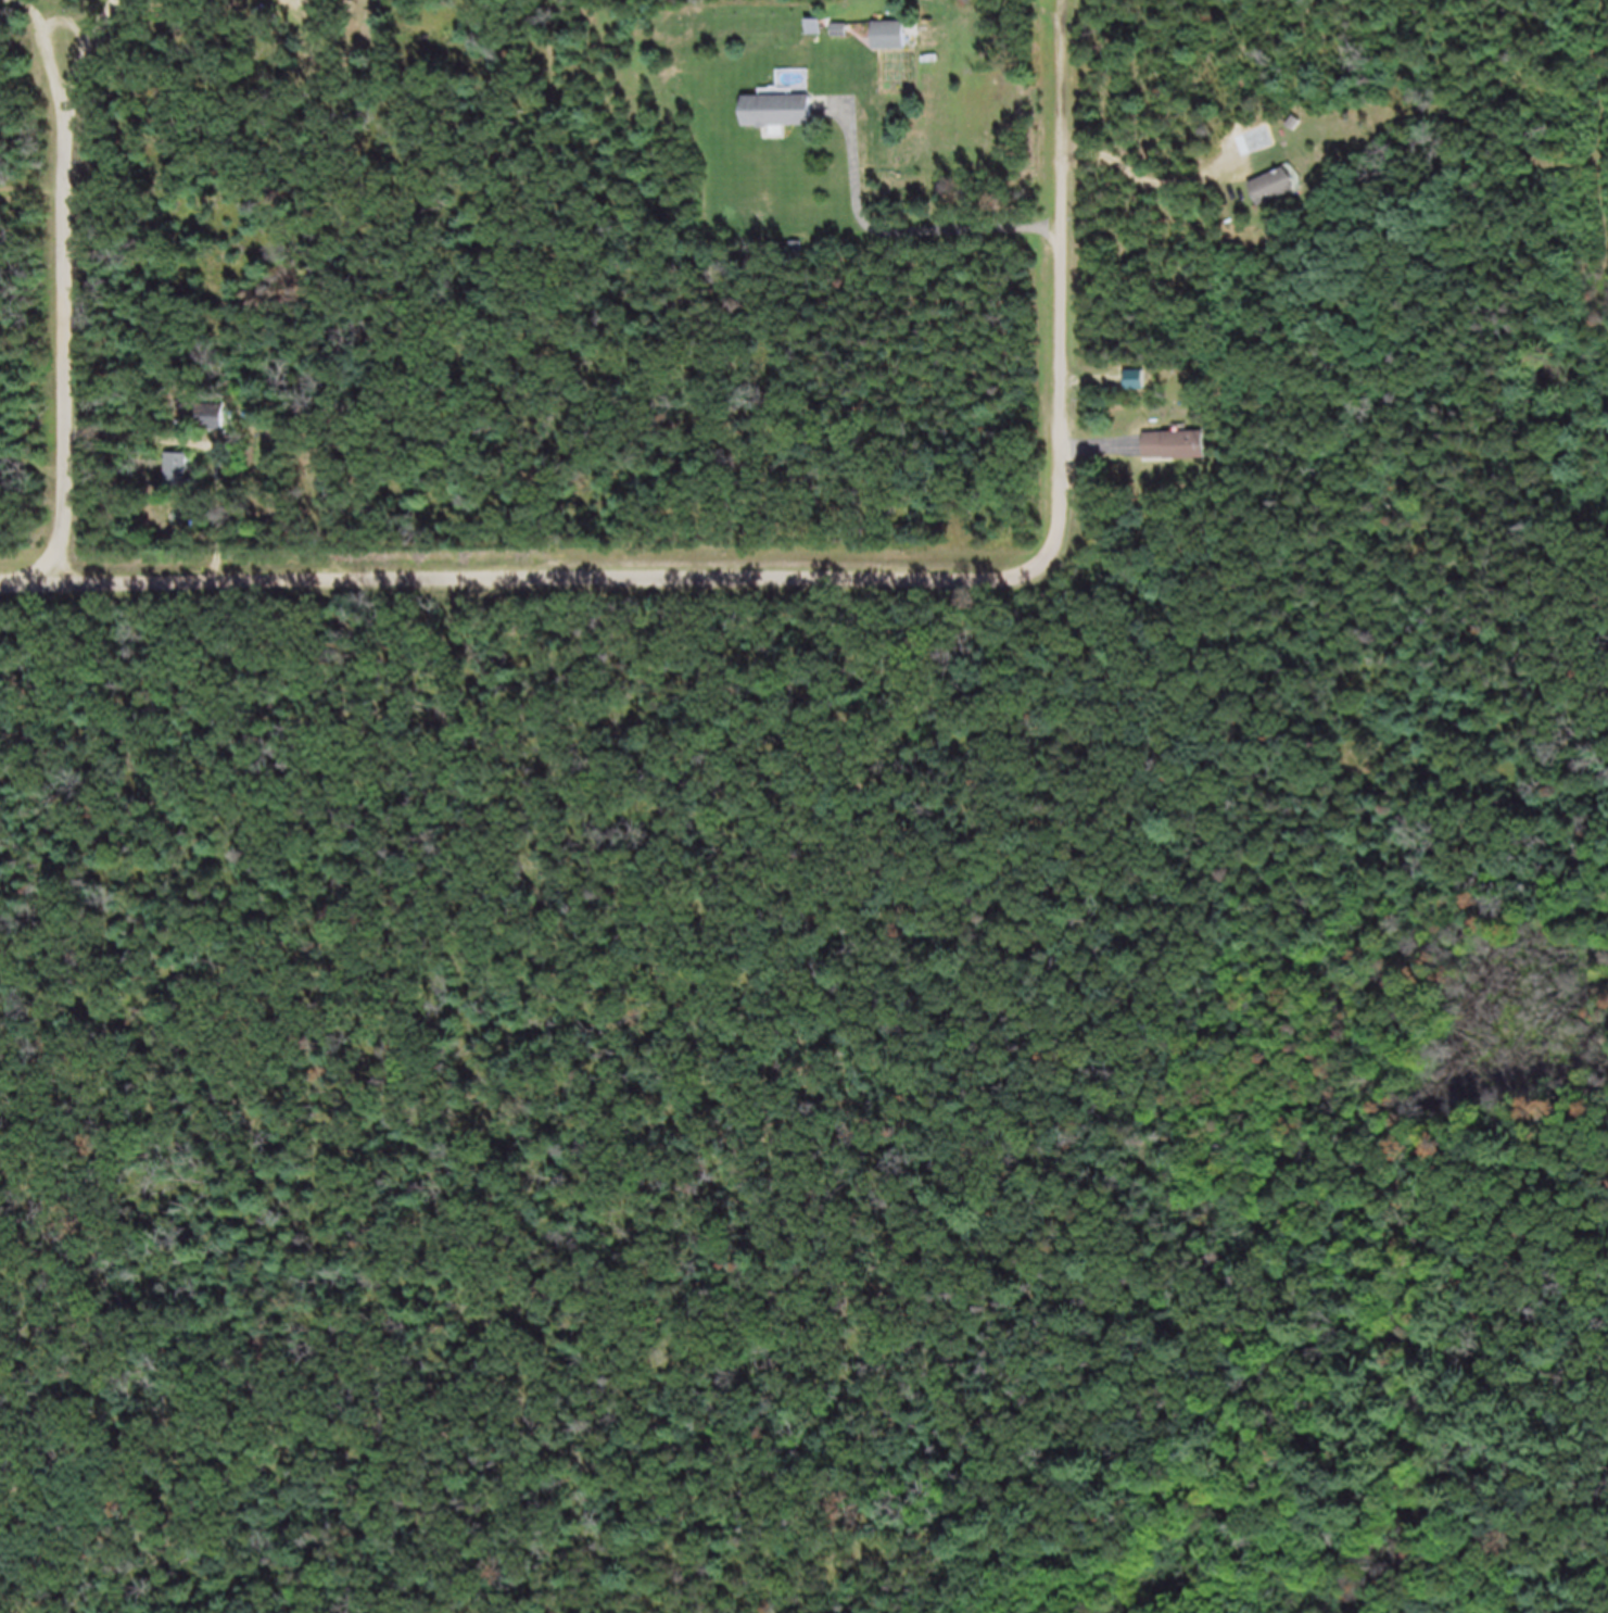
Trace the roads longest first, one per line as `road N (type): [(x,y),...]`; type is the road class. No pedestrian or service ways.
road 1 (residential): [(0,587),(988,577)]
road 2 (residential): [(66,587),(66,118)]

